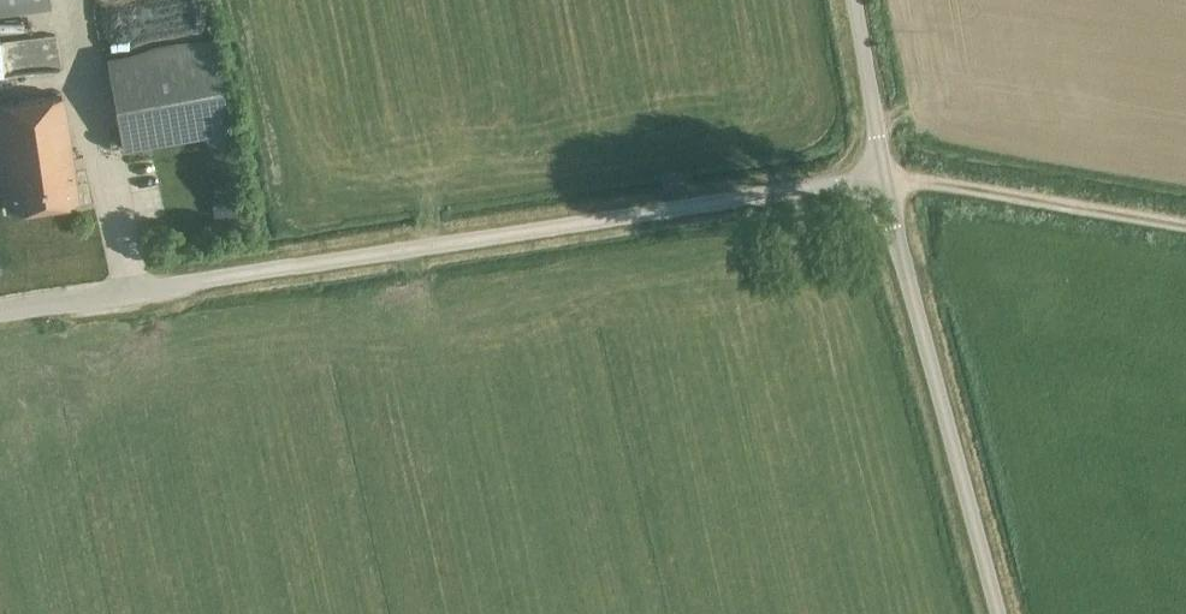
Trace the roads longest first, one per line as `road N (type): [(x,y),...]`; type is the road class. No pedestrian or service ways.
road 1 (unclassified): [(0,307),(882,179)]
road 2 (unclassified): [(998,613),(882,179)]
road 3 (track): [(1185,224),(882,179)]
road 4 (unclassified): [(882,179),(852,0)]

